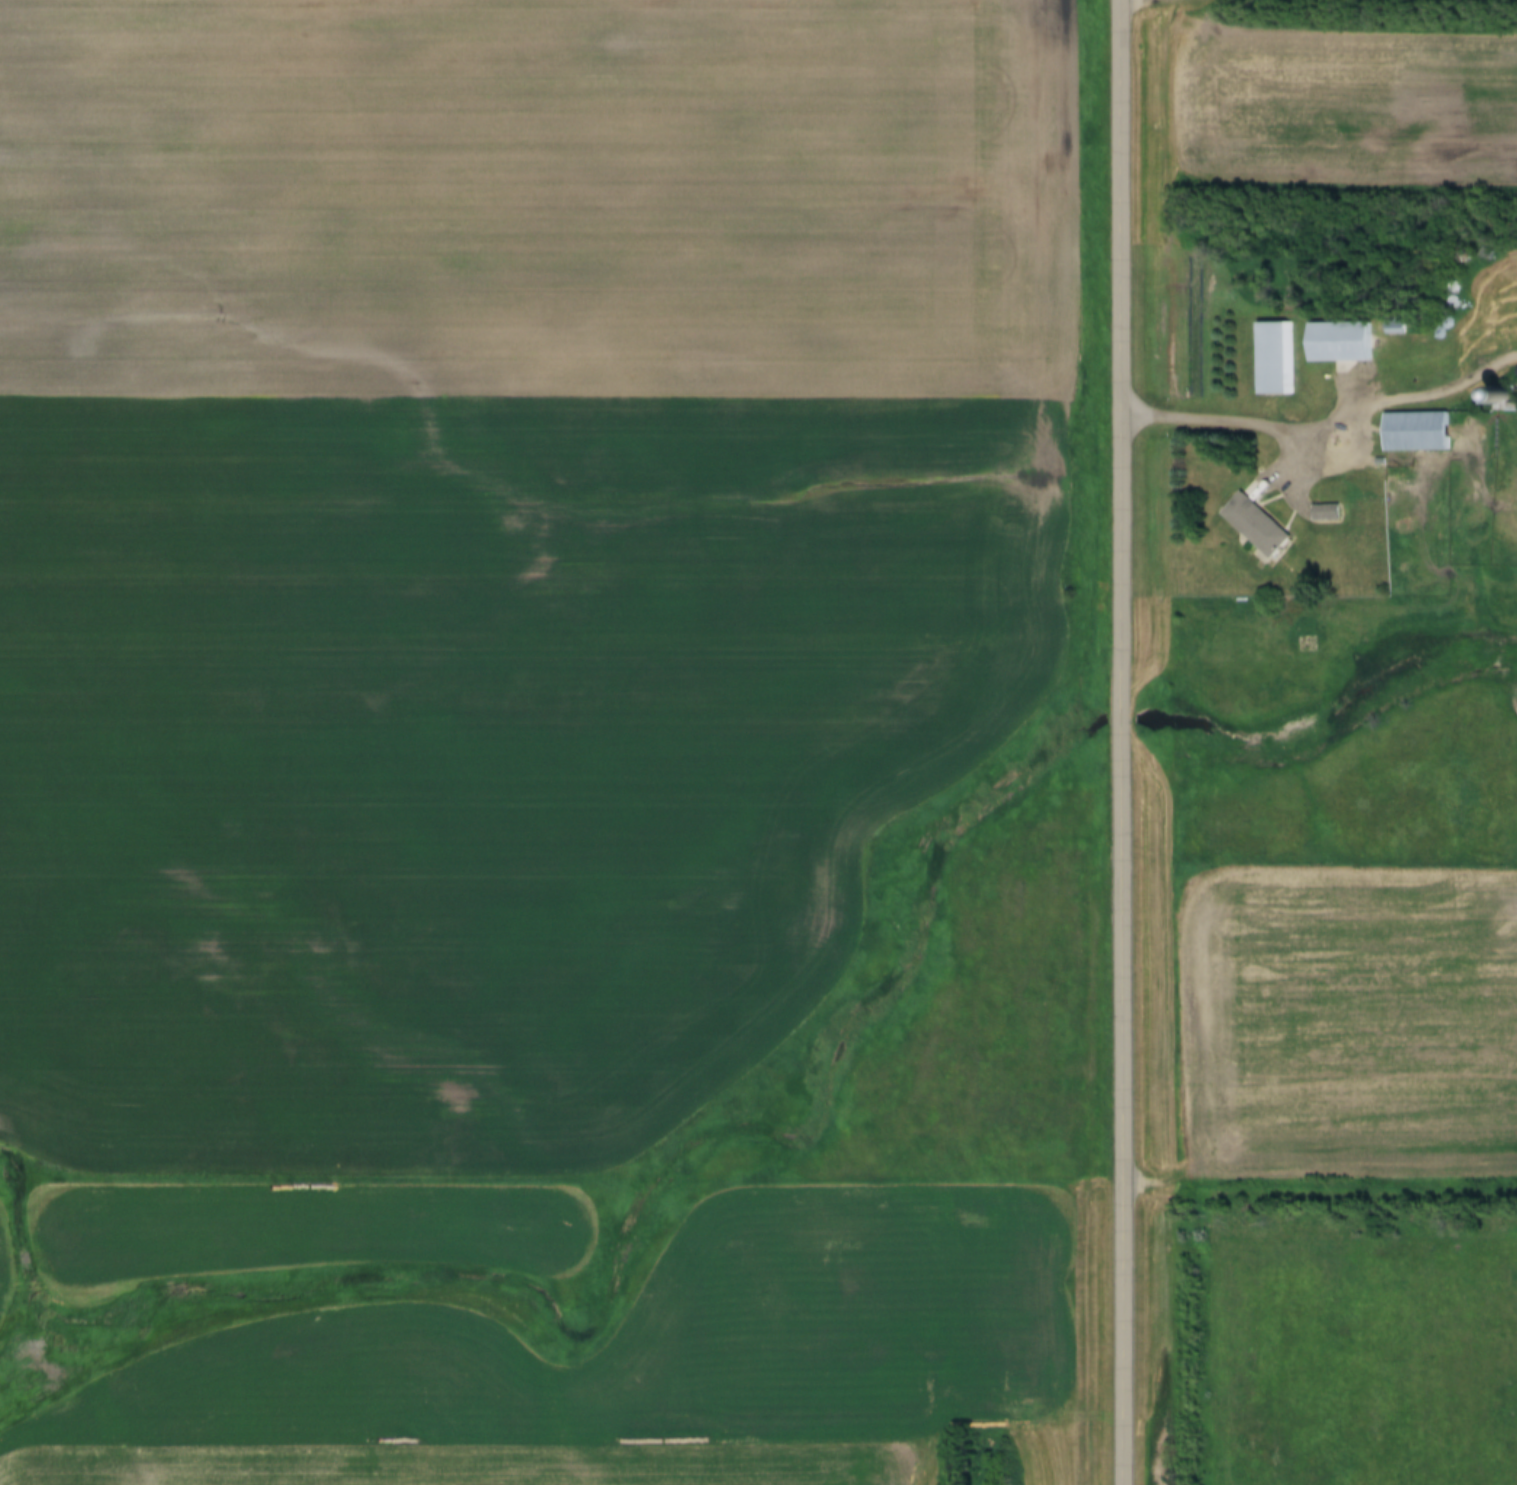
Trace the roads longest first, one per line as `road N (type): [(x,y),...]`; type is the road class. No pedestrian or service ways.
road 1 (tertiary): [(1128,1484),(1125,0)]

